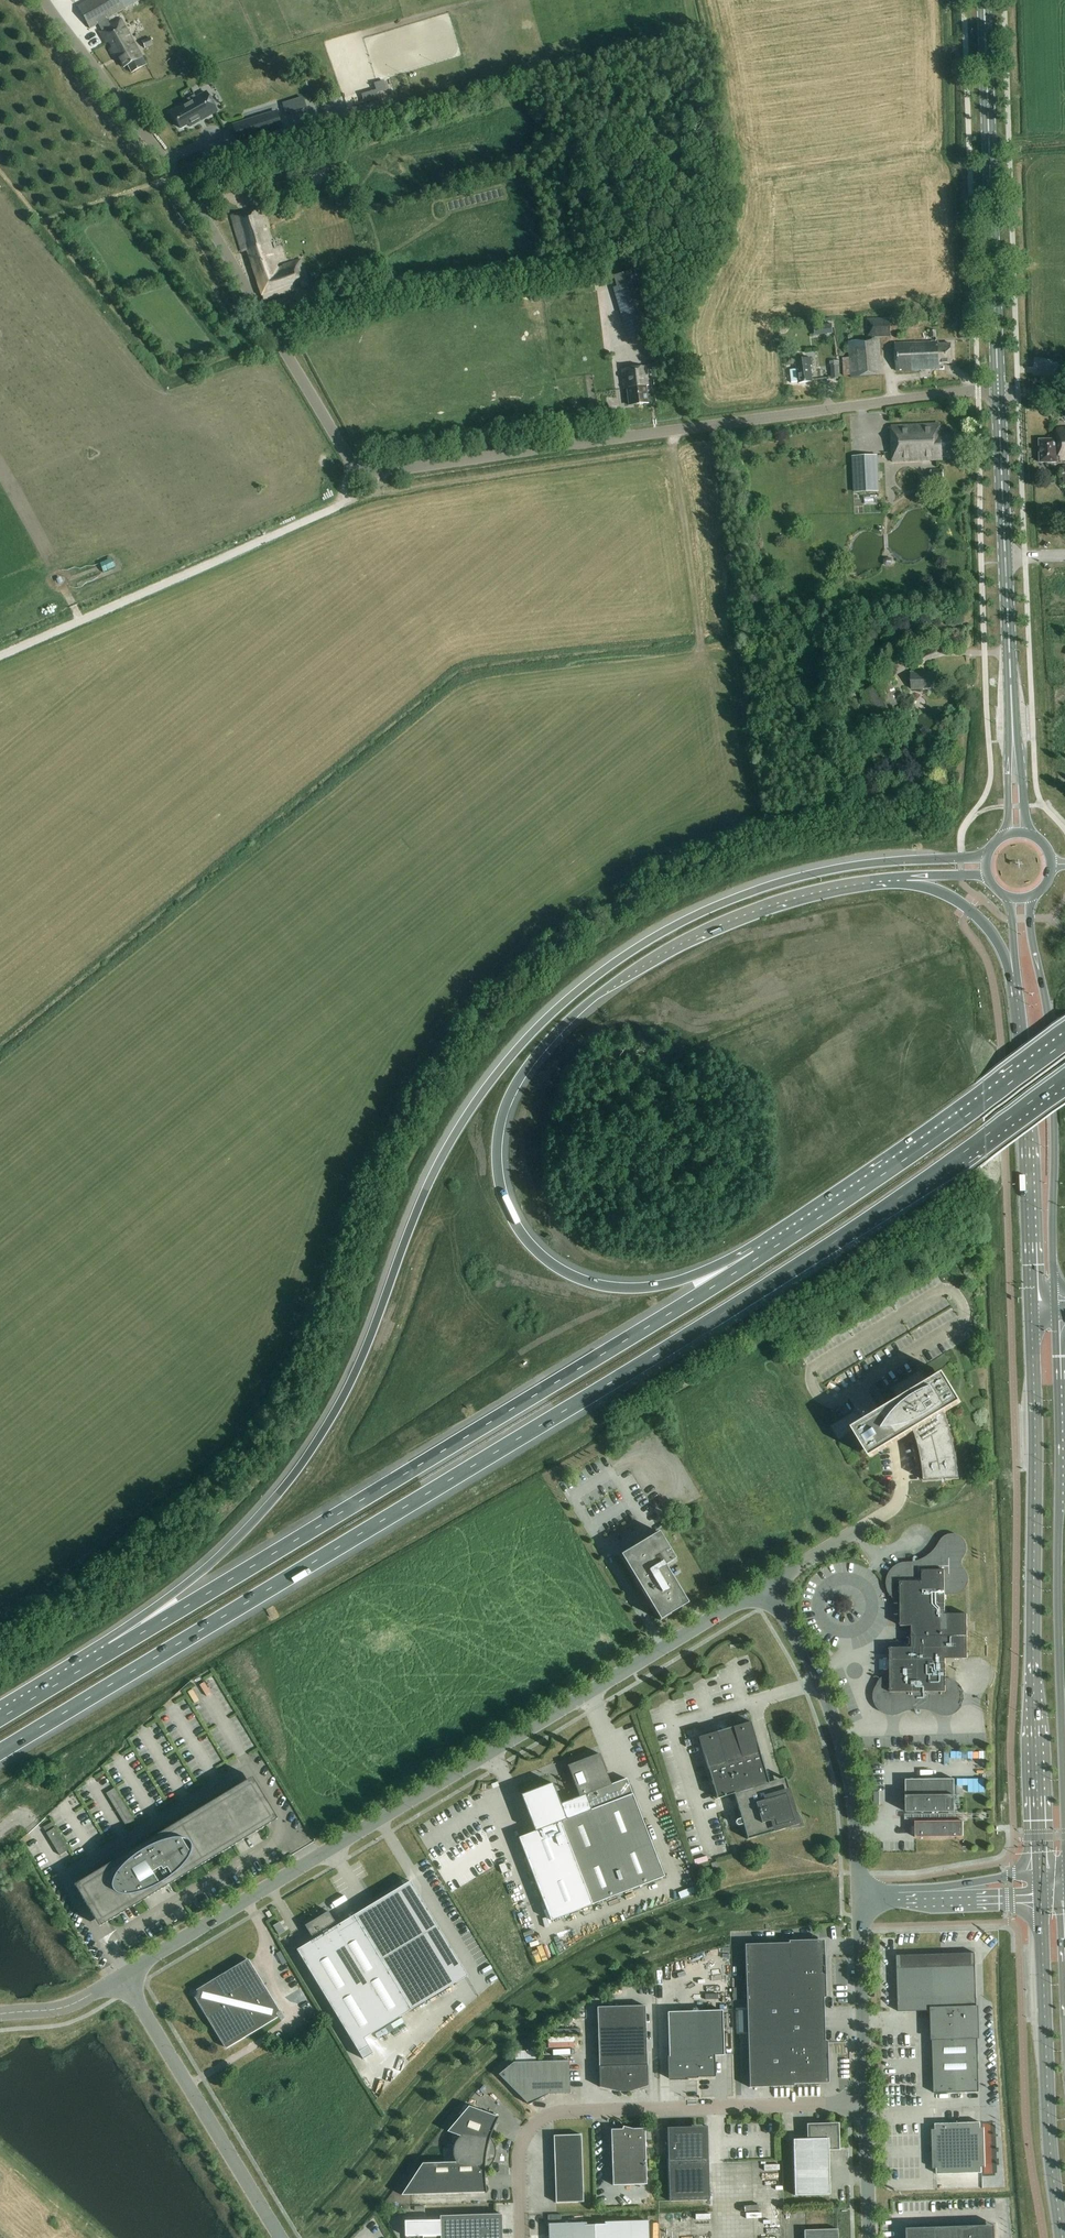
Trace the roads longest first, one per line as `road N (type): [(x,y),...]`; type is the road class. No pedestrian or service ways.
road 1 (motorway): [(0,1753),(749,1297),(1064,1078)]
road 2 (motorway): [(987,855),(835,869),(742,895),(667,931),(553,1014),(484,1090),(447,1147),(352,1379),(321,1436),(224,1552),(113,1651)]
road 3 (unclassified): [(998,390),(365,470),(350,458),(195,201),(43,0)]
road 4 (motorway): [(765,1254),(638,1290),(568,1276),(519,1231),(501,1194),(497,1156),(509,1100),(521,1074),(581,1010),(680,941),(778,900),(906,876)]
road 5 (motorway): [(765,1254),(113,1651)]
road 6 (residential): [(766,1586),(123,1976)]
road 7 (primary): [(1031,1309),(1041,1873)]
road 8 (primary): [(1064,1825),(1055,1317)]
road 9 (residential): [(865,2101),(556,2113),(529,2130),(519,2153),(522,2237)]
road 10 (secondary): [(1017,832),(998,390)]
road 11 (primary): [(1054,1297),(1052,1072),(1033,897)]
road 12 (secondary): [(998,390),(984,0)]
road 13 (motorway): [(1064,1044),(765,1254)]
road 14 (primary): [(1040,1898),(1049,2136),(1062,2237)]
road 15 (primary): [(1014,974),(1031,1309)]
road 16 (residential): [(859,1899),(844,1755),(818,1680),(766,1586)]
road 17 (residential): [(280,2237),(123,1976)]
road 18 (track): [(265,540),(0,657)]
road 19 (residential): [(865,2101),(859,1899)]
road 20 (residential): [(1041,1873),(900,1889),(887,1898)]
road 21 (residential): [(887,1898),(899,1904),(1040,1898)]
road 22 (motorway): [(906,876),(971,911),(1014,974)]
road 23 (residential): [(869,2237),(865,2101)]
road 24 (track): [(265,540),(342,505),(350,458)]
road 25 (motorway): [(113,1651),(0,1719)]
road 26 (residential): [(123,1976),(72,2005),(0,2016)]

